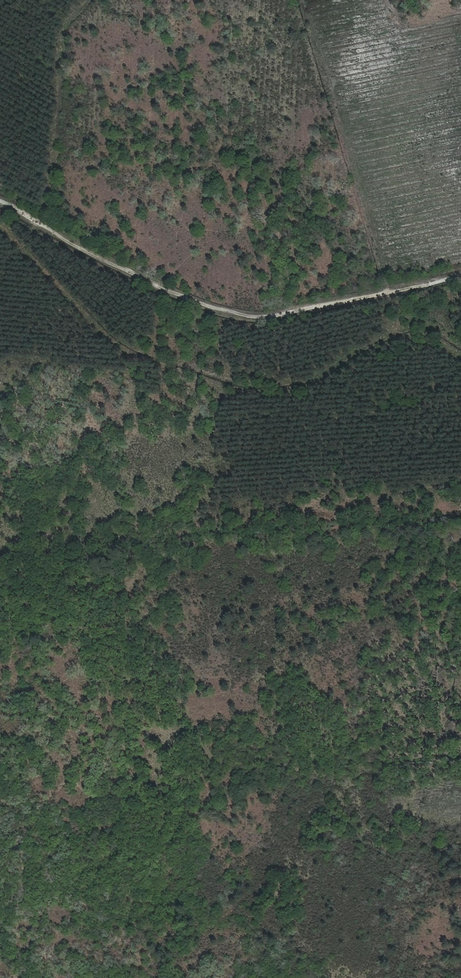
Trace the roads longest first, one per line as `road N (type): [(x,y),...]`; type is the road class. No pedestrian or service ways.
road 1 (track): [(0,197),(182,295),(244,313),(460,277)]

